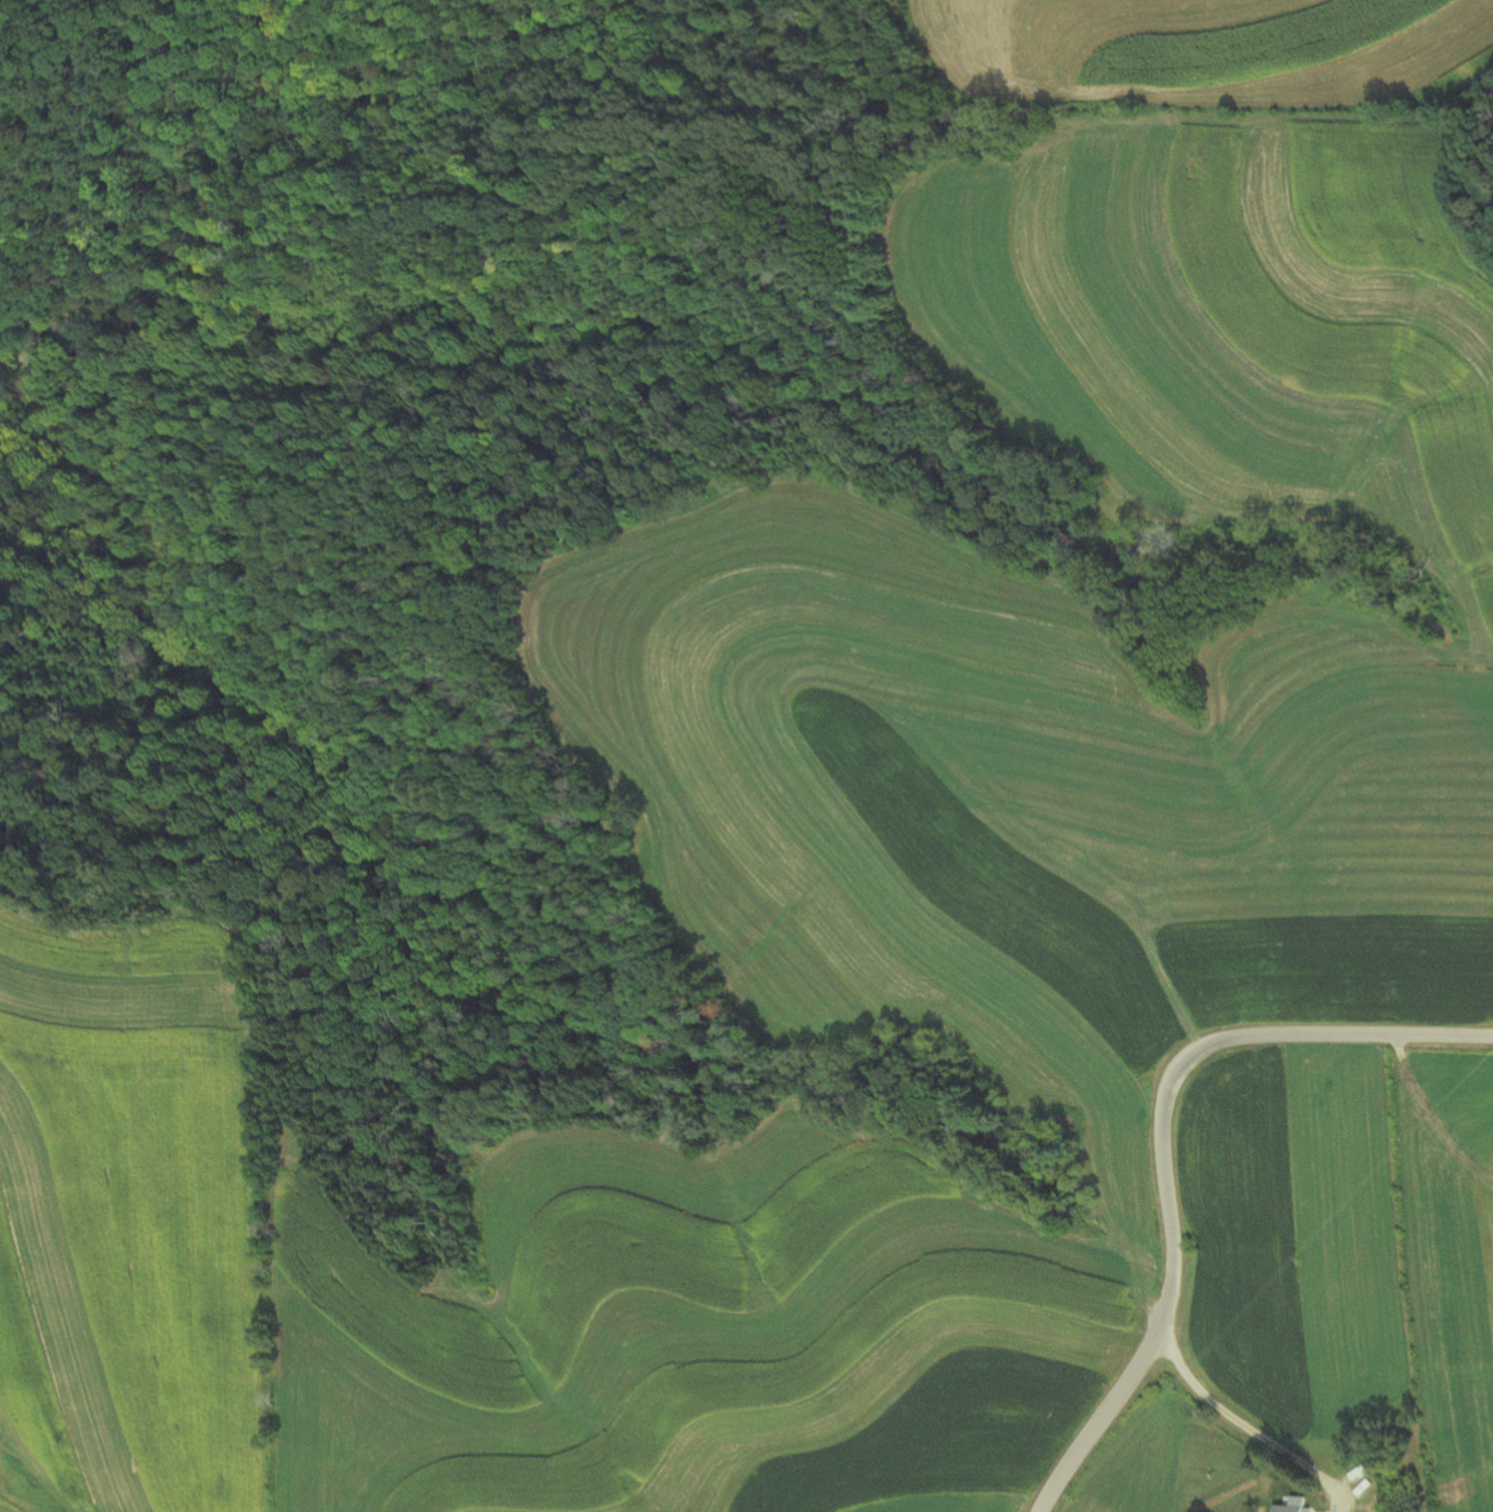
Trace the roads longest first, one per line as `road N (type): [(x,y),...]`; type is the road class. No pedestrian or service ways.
road 1 (residential): [(1044,1511),(1149,1351),(1168,1296),(1166,1098),(1182,1065),(1206,1050),(1253,1044),(1492,1043)]

